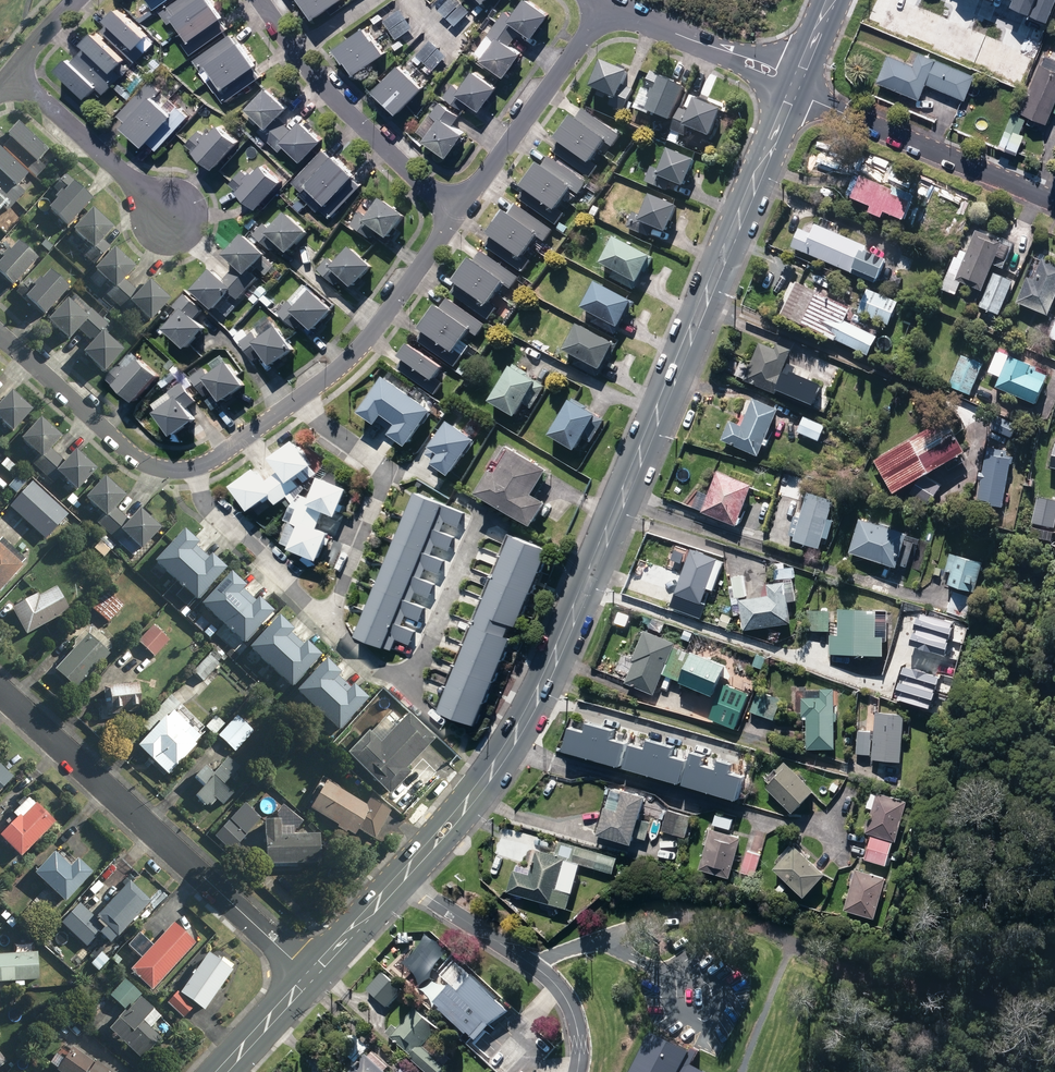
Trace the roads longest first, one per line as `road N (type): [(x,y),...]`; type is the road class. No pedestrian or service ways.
road 1 (secondary): [(795,88),(517,732),(444,831),(310,976)]
road 2 (residential): [(0,690),(310,976)]
road 3 (residential): [(260,0),(345,109),(453,216)]
road 4 (residential): [(1054,202),(795,88)]
road 5 (residential): [(302,397),(384,478),(325,621)]
road 6 (residential): [(604,9),(453,216)]
road 7 (residential): [(194,467),(138,459),(0,335)]
road 8 (residential): [(453,216),(362,343),(302,397)]
road 9 (residential): [(795,88),(755,64),(604,9)]
road 10 (residential): [(325,621),(211,512),(194,467)]
road 11 (residential): [(168,212),(14,76)]
road 12 (residential): [(403,677),(418,670),(483,518)]
road 13 (secondary): [(310,976),(220,1071)]
road 14 (residential): [(302,397),(194,467)]

